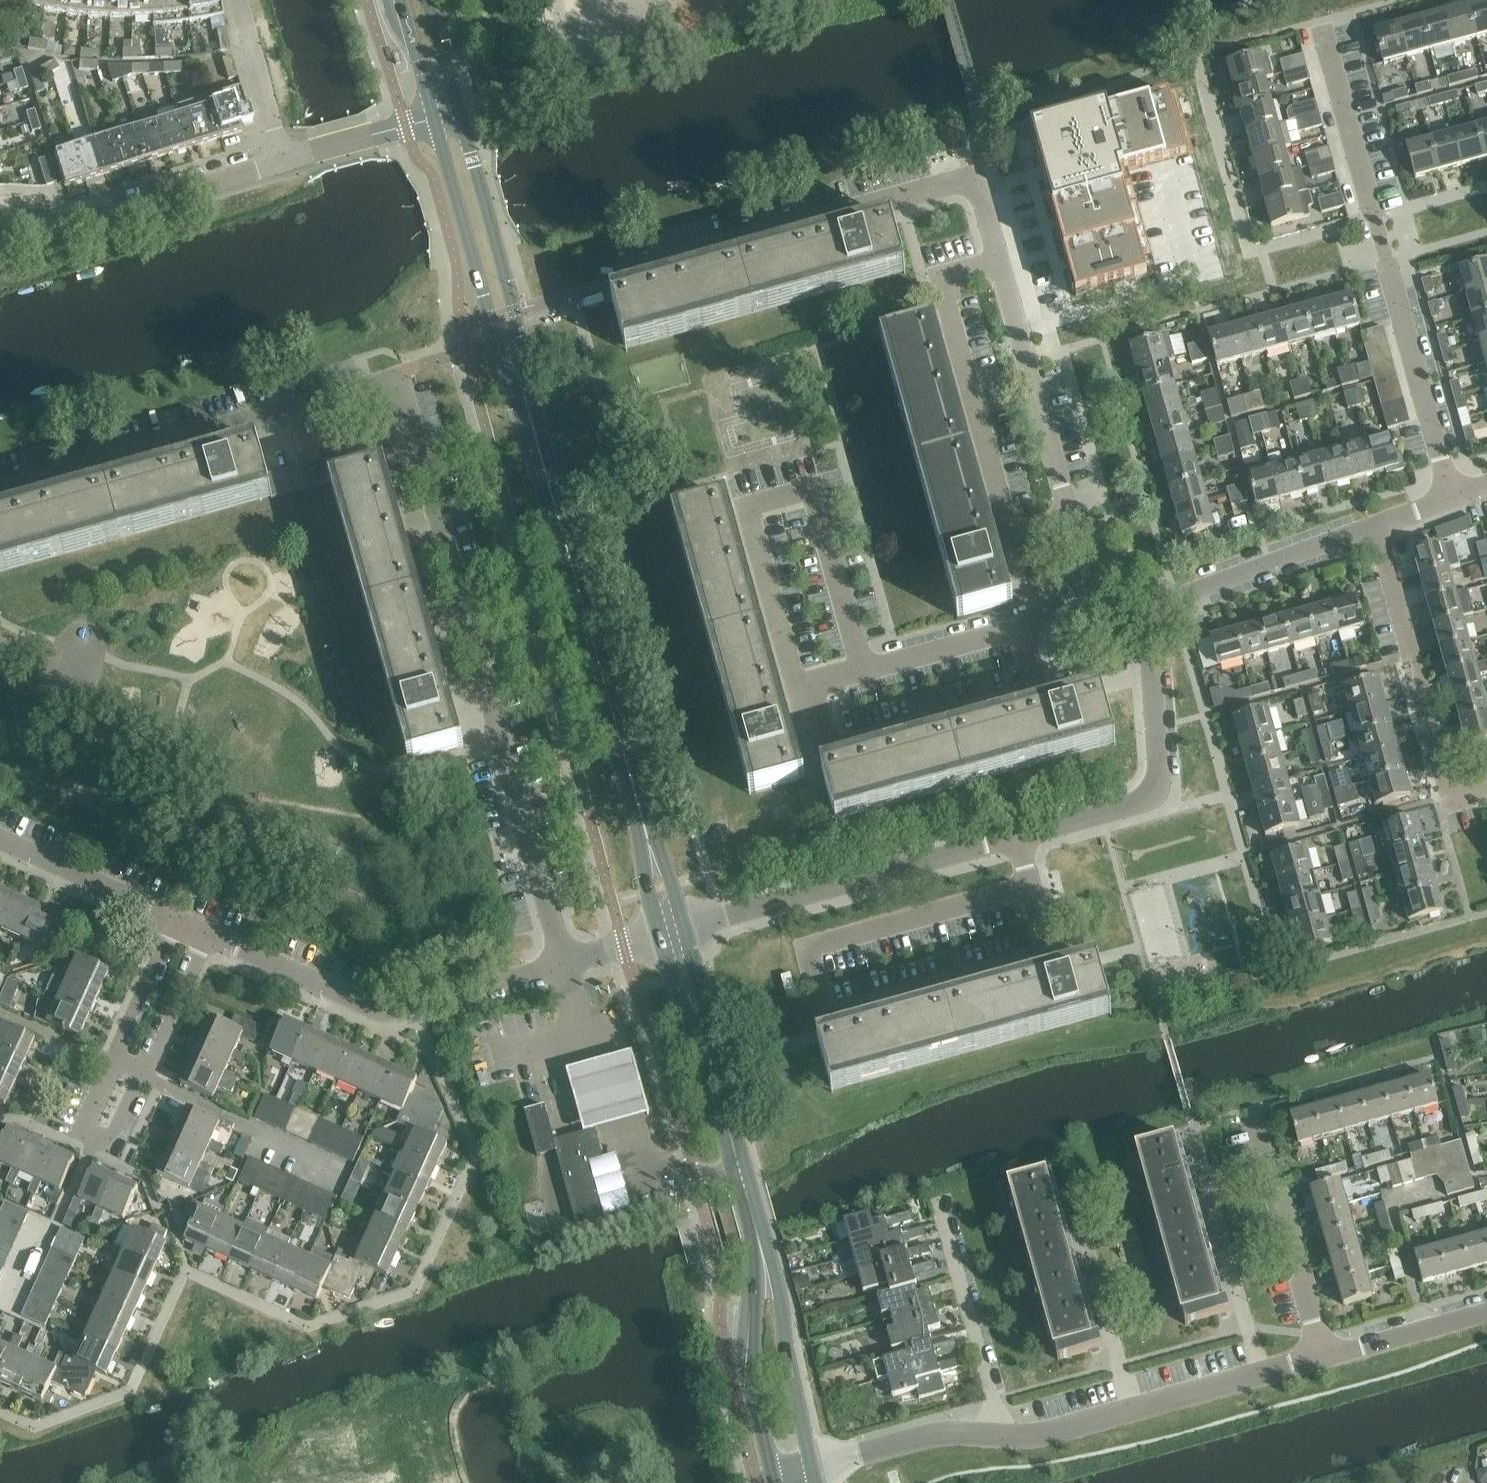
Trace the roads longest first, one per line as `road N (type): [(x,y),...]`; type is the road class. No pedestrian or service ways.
road 1 (residential): [(673,930),(1155,793),(1163,777),(1154,610)]
road 2 (residential): [(566,962),(399,379)]
road 3 (unclassified): [(673,930),(527,410)]
road 4 (unclassified): [(605,286),(979,178),(1003,257)]
road 5 (residential): [(1457,501),(1332,57)]
road 6 (residential): [(0,497),(399,379)]
road 7 (residential): [(566,962),(383,1009),(211,934)]
road 8 (residential): [(1103,568),(1033,628),(805,688)]
road 9 (unclassified): [(758,1233),(673,930)]
road 10 (unclassified): [(527,410),(522,336),(459,111)]
road 11 (residential): [(1378,531),(1455,796),(1486,795)]
road 12 (unclassified): [(434,119),(490,317),(527,410)]
road 13 (residential): [(0,224),(74,224),(286,161)]
road 14 (unclassified): [(758,1233),(755,1378),(777,1480)]
road 15 (unclassified): [(812,1472),(781,1293),(758,1233)]
road 16 (residential): [(1328,1358),(1260,1125)]
road 17 (residential): [(1005,1437),(945,1205)]
road 18 (residential): [(1154,610),(1378,531)]
road 19 (residential): [(1132,1411),(1070,1183)]
road 20 (residential): [(144,1078),(347,1171)]
road 21 (residential): [(1132,1411),(1328,1358)]
road 22 (residential): [(111,1062),(77,1136),(110,1151),(144,1078)]
road 23 (residential): [(812,1472),(932,1437),(1005,1437)]
road 24 (residential): [(175,918),(0,844)]
road 25 (residential): [(286,161),(238,0)]
road 26 (residential): [(1328,1358),(1486,1310)]
road 27 (residential): [(144,1078),(211,934)]
road 28 (residential): [(175,918),(111,1062)]
road 29 (residential): [(286,161),(434,119)]
road 30 (residential): [(1005,1437),(1132,1411)]
road 31 (unclassified): [(402,0),(434,119)]

